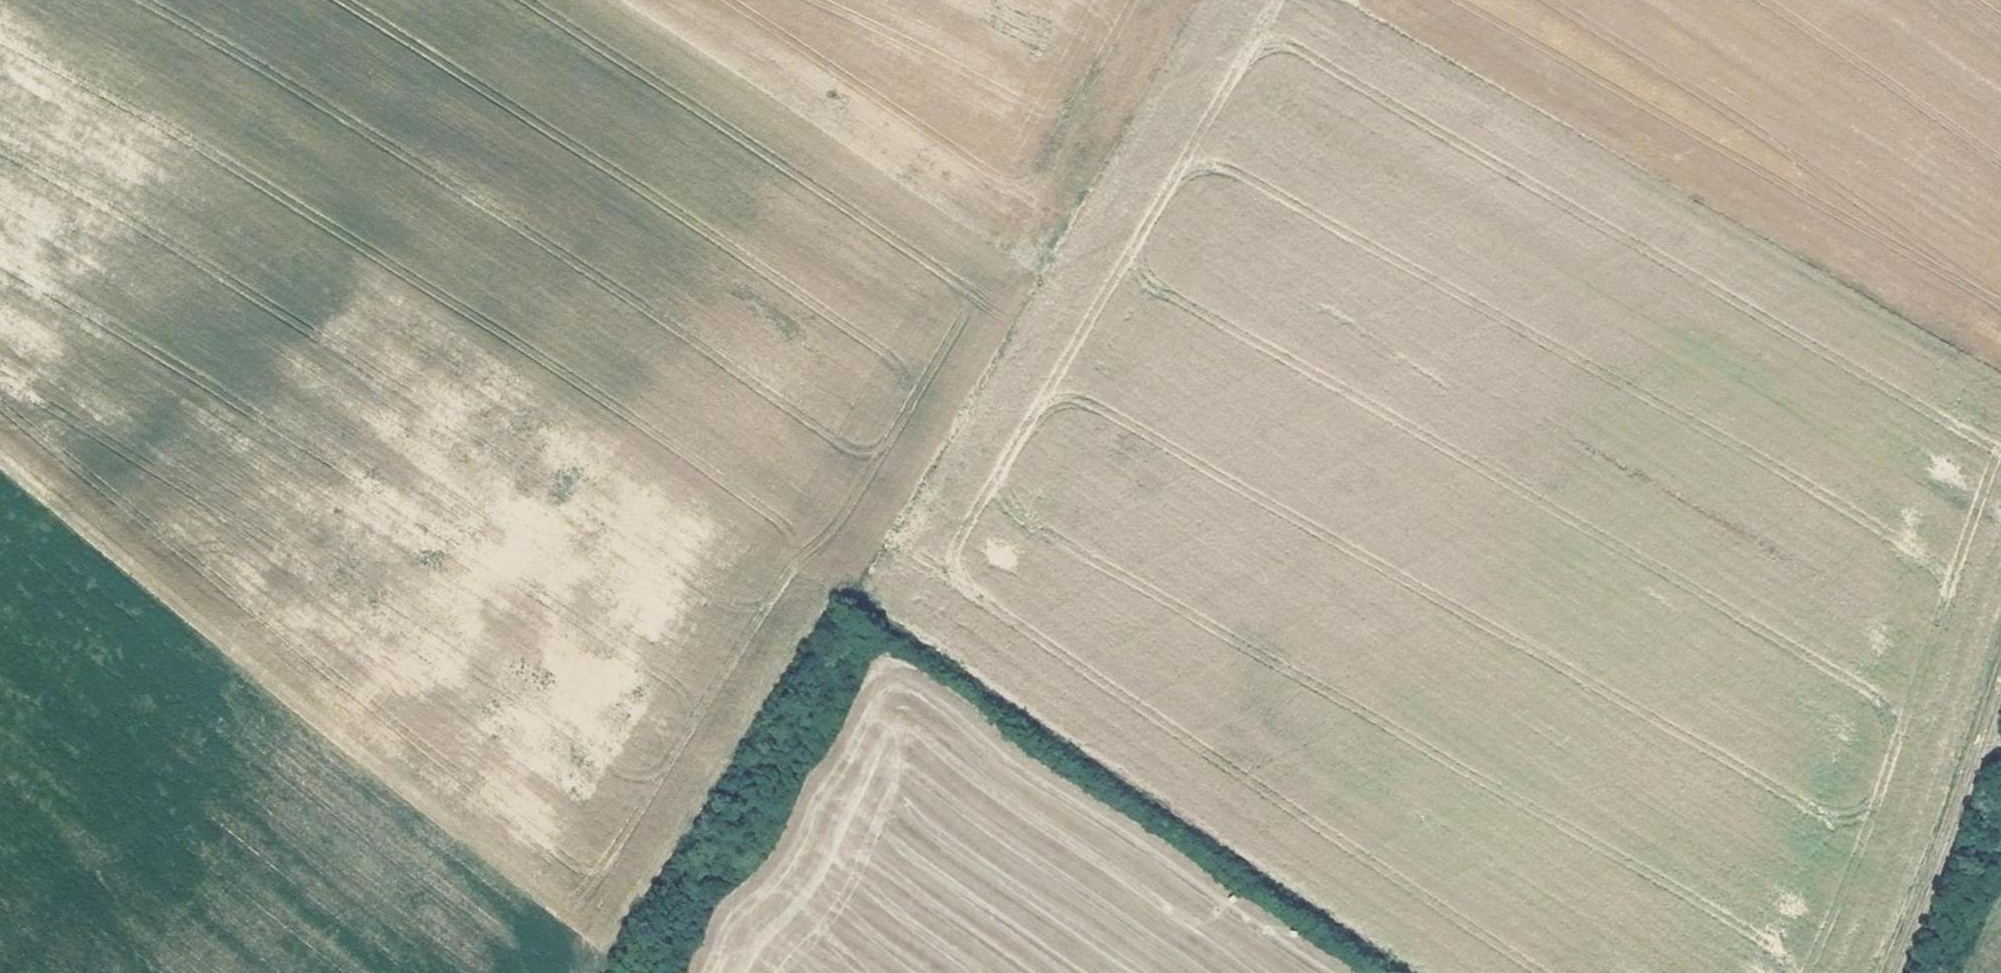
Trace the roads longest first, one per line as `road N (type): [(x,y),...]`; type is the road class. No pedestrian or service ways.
road 1 (track): [(1889,972),(2000,668)]

